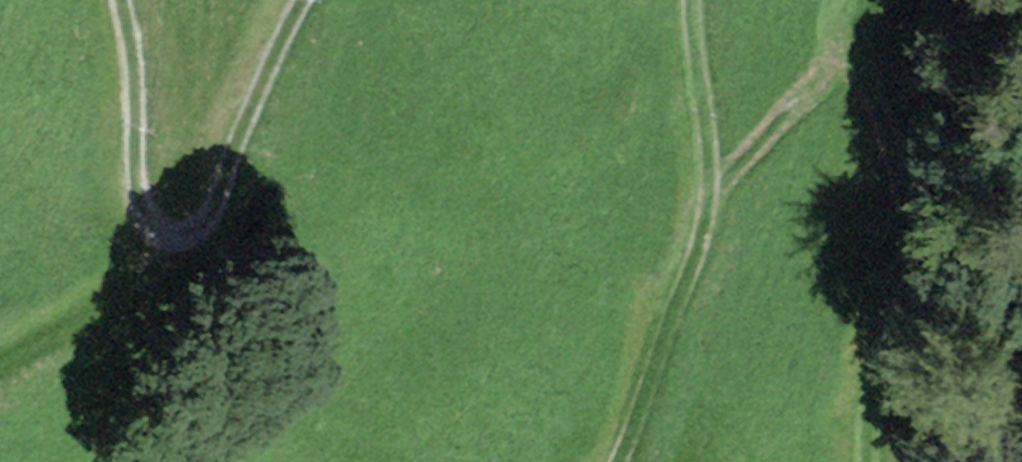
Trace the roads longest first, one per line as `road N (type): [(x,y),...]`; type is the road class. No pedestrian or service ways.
road 1 (track): [(709,188),(840,68),(873,98),(892,150),(906,232),(868,461)]
road 2 (track): [(120,0),(142,203),(150,225),(182,237),(214,208),(303,0)]
road 3 (track): [(692,0),(709,188),(704,223),(644,407),(618,461)]
road 4 (track): [(165,236),(120,299),(0,362)]

